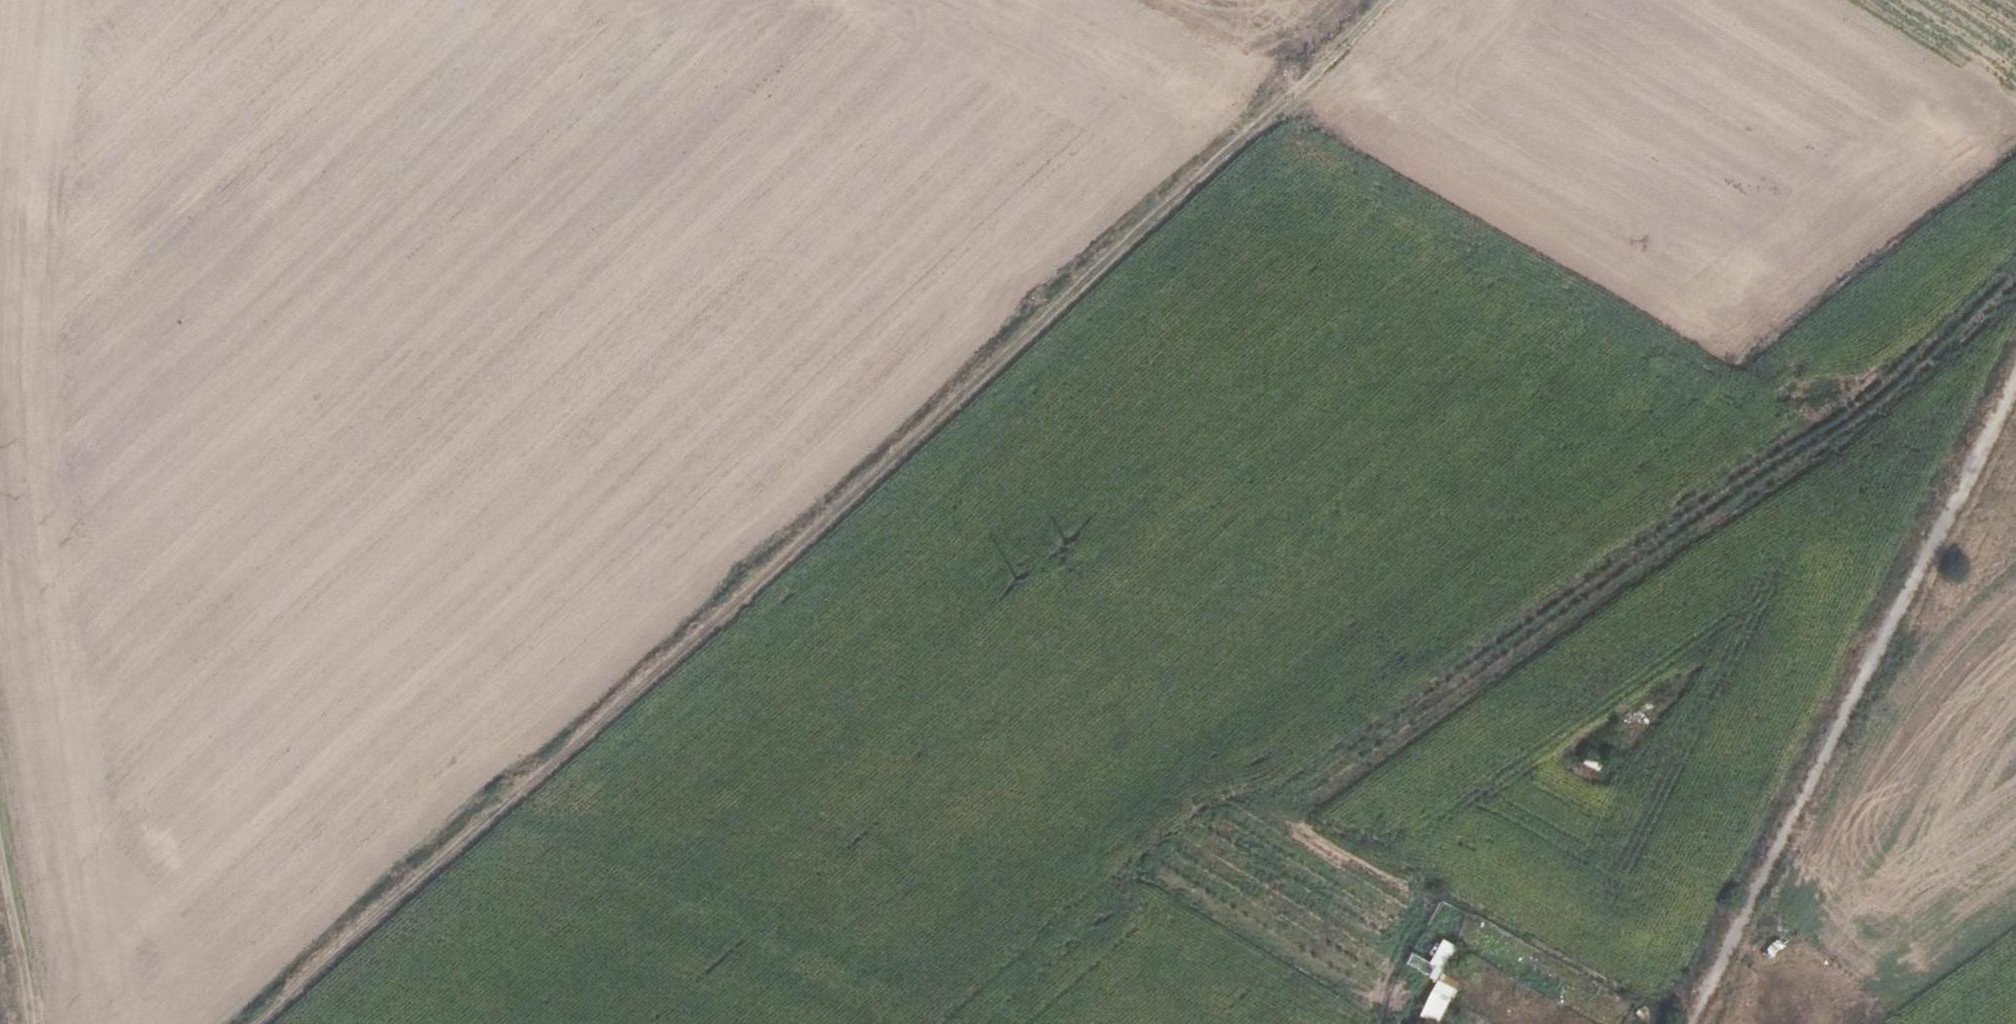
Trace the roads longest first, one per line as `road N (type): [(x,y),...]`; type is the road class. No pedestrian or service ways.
road 1 (track): [(260,1023),(854,497),(1277,111),(1387,0)]
road 2 (track): [(33,1023),(0,854)]

